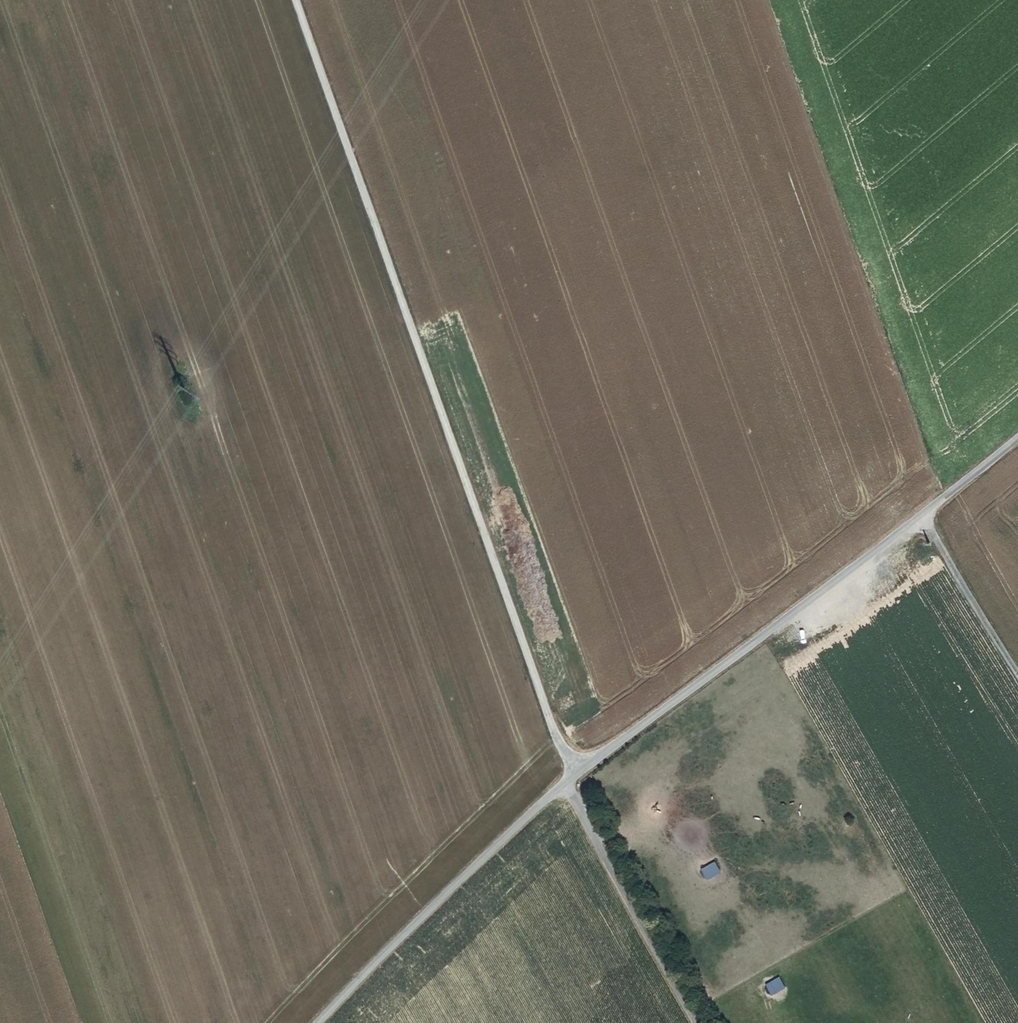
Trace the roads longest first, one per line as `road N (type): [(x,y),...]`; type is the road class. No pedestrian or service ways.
road 1 (unclassified): [(567,780),(1017,438)]
road 2 (unclassified): [(322,1022),(567,780)]
road 3 (unclassified): [(567,780),(696,1022)]
road 4 (track): [(1017,672),(920,518)]

